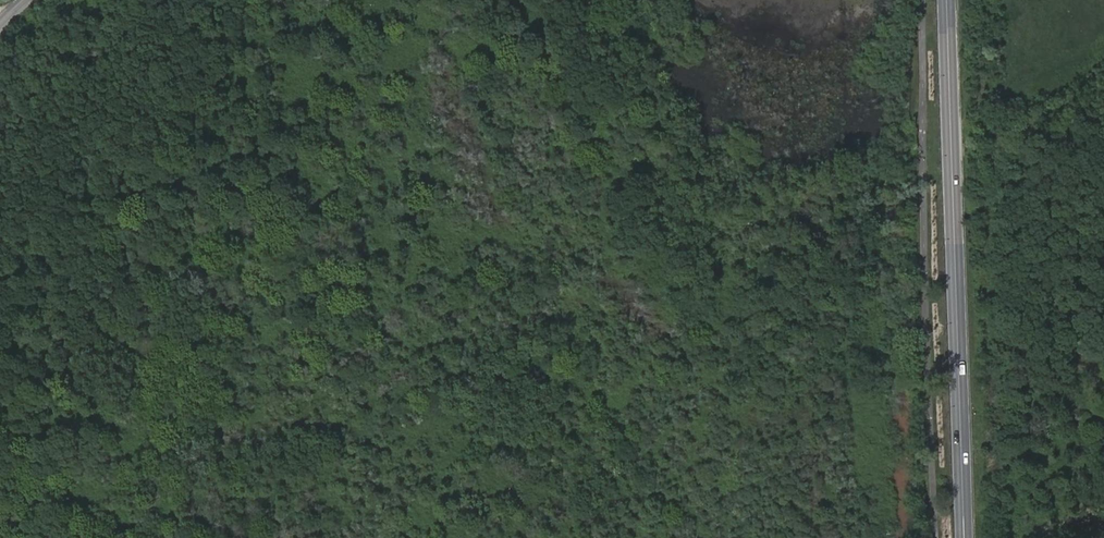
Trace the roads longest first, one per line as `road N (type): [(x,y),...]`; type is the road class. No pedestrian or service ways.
road 1 (secondary): [(965,537),(947,0)]

